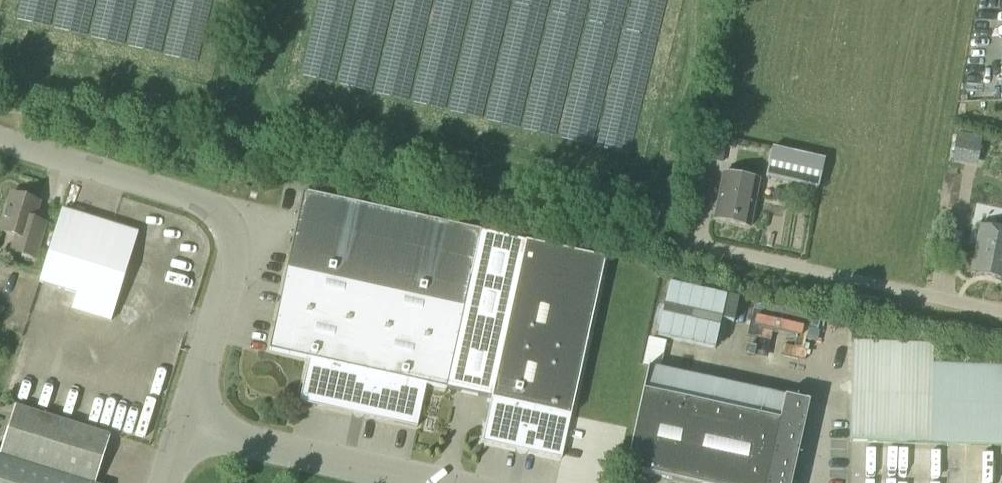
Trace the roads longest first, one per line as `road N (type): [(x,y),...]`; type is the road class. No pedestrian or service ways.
road 1 (unclassified): [(186,427),(222,299),(227,246),(210,210),(0,138)]
road 2 (unclassified): [(1001,315),(668,239)]
road 3 (unclassified): [(436,482),(186,427)]

